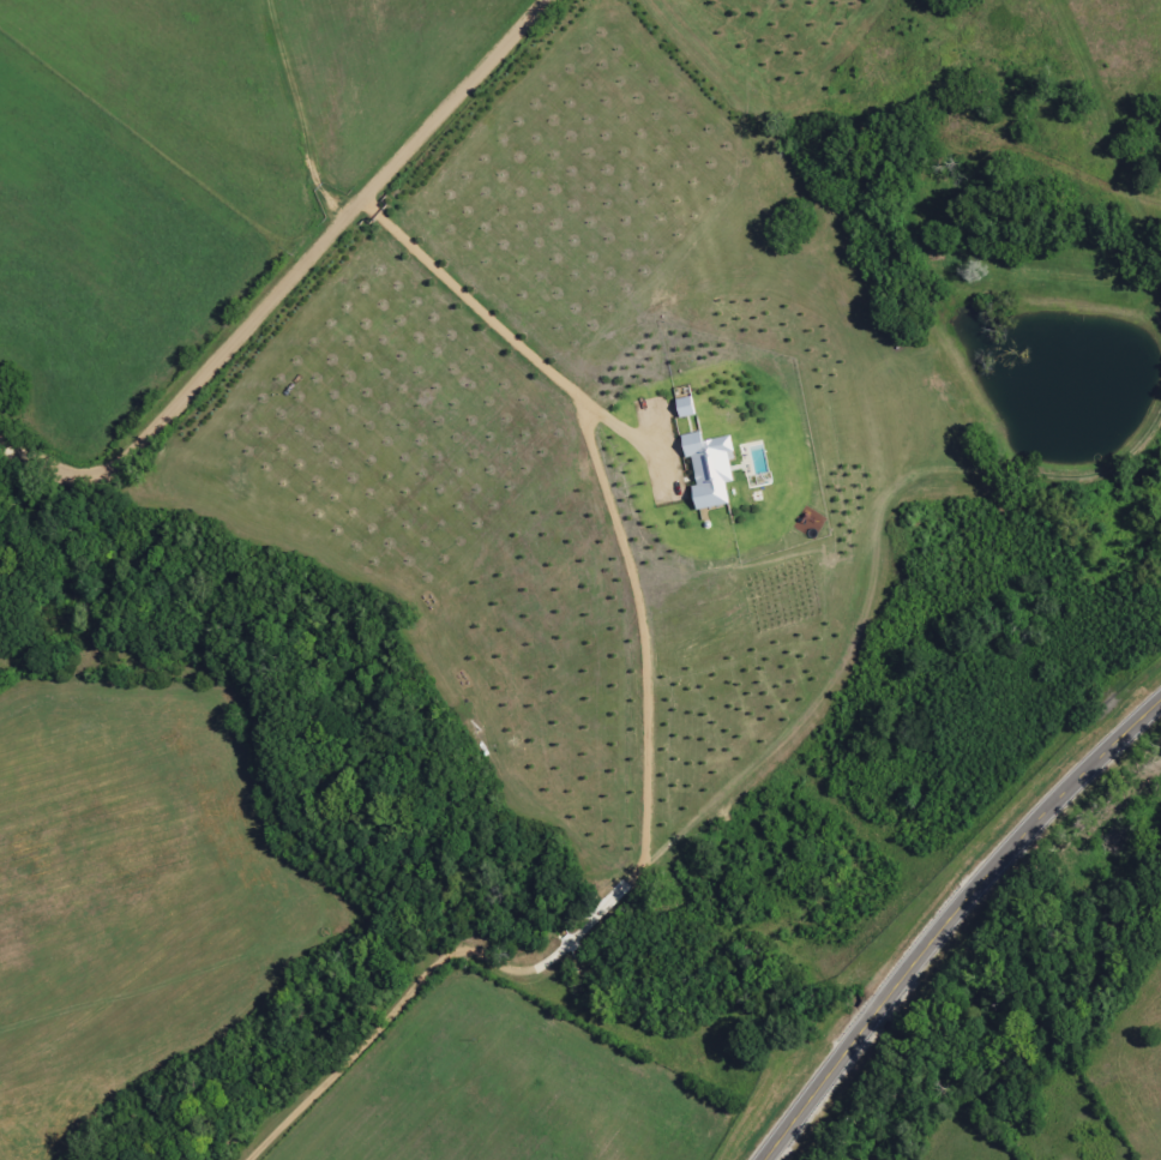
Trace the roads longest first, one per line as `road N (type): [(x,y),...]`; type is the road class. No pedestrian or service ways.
road 1 (residential): [(0,440),(43,465),(85,476),(142,450),(548,0)]
road 2 (tertiary): [(769,1159),(946,925),(1160,705)]

